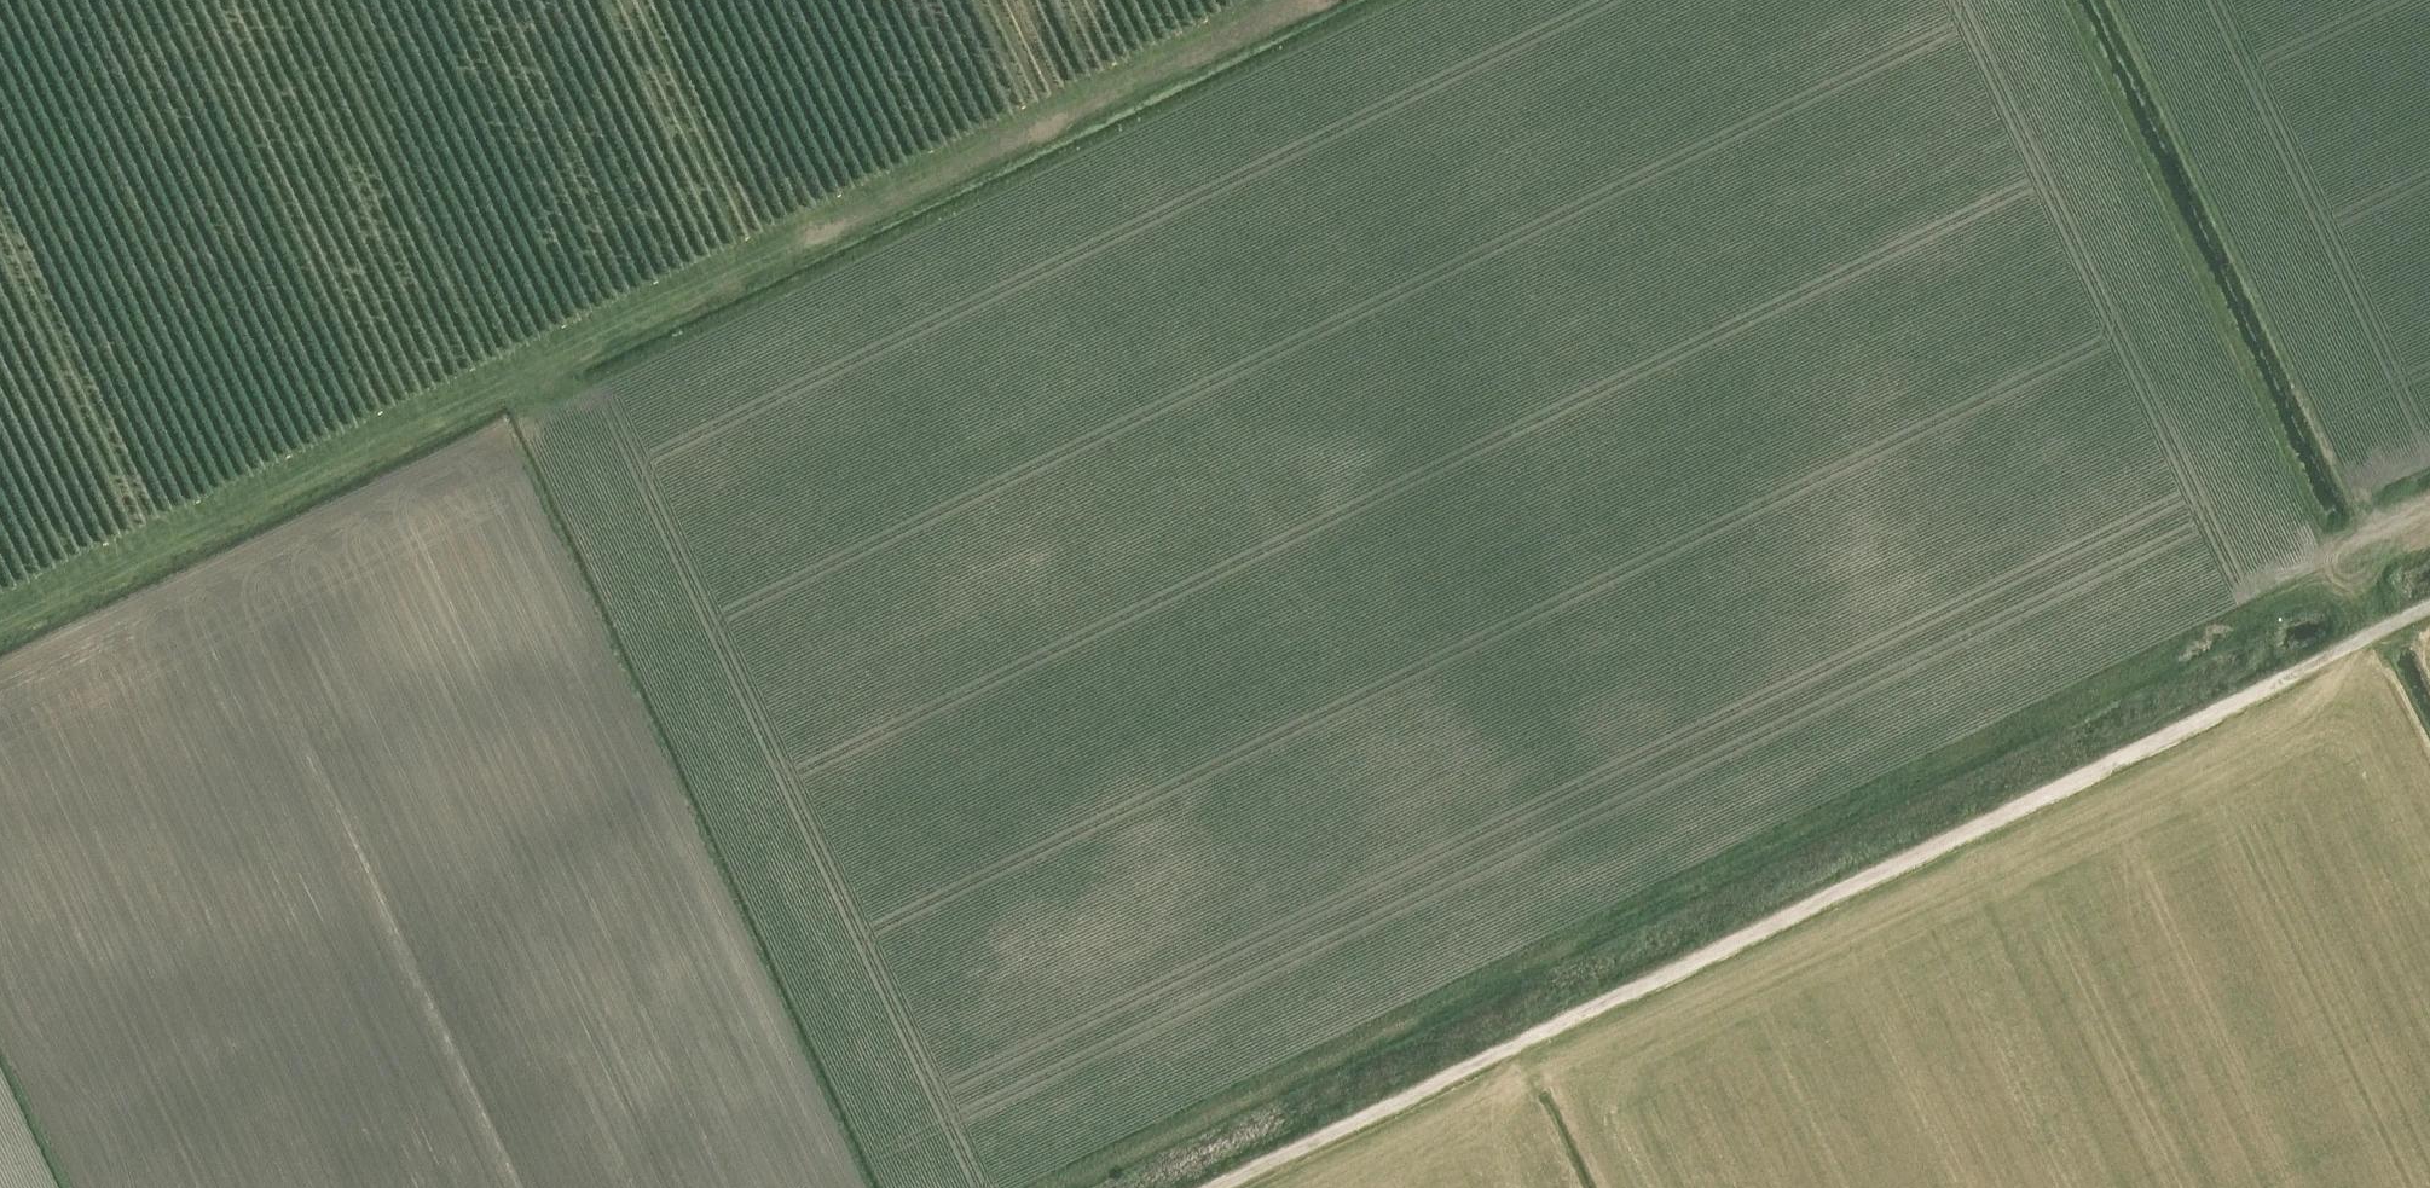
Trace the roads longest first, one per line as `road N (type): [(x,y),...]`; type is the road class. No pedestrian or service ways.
road 1 (track): [(2429,614),(1229,1187)]
road 2 (track): [(2429,509),(2338,553),(2380,638)]

